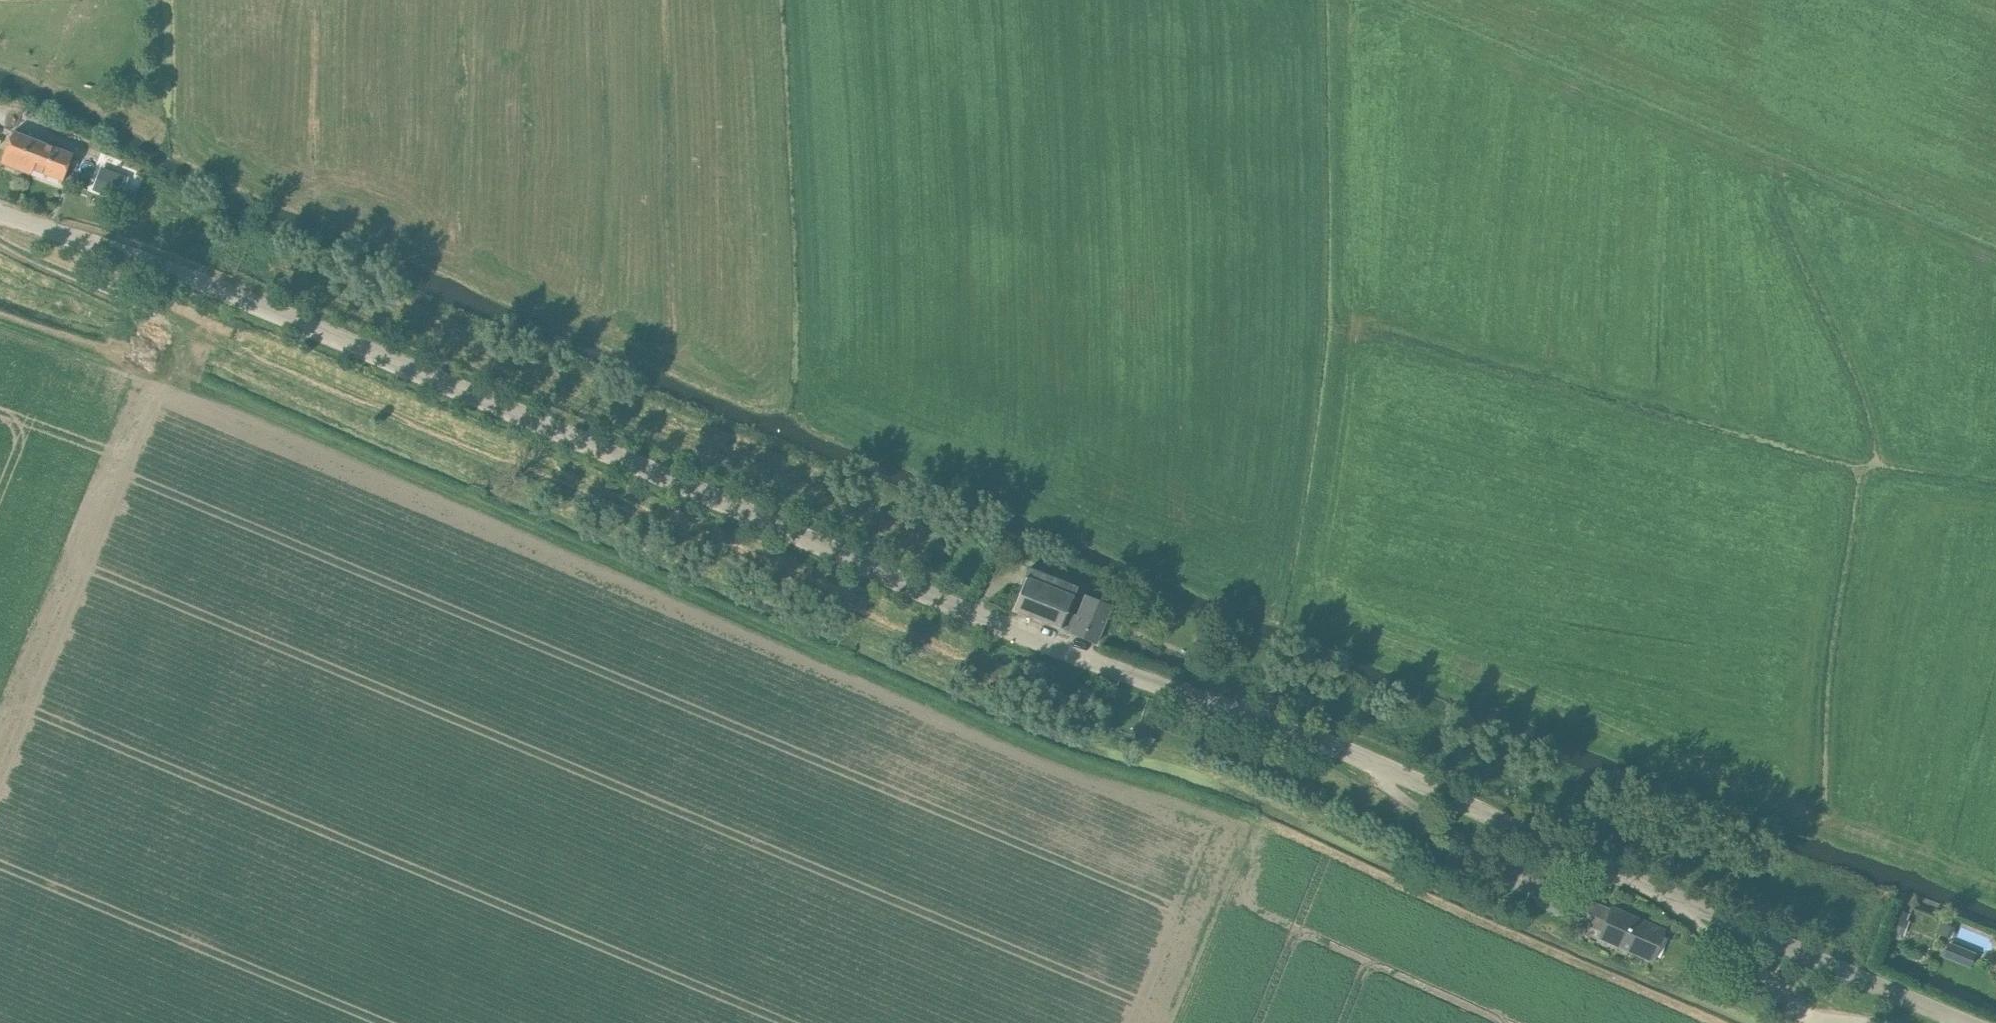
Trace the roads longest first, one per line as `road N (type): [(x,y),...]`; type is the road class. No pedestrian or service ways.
road 1 (tertiary): [(0,214),(249,301),(995,623),(1452,797),(1680,899)]
road 2 (track): [(0,319),(253,405),(1045,752),(1265,824)]
road 3 (track): [(156,371),(177,321),(943,651)]
road 4 (tertiary): [(1680,899),(1961,1022)]
road 5 (track): [(0,241),(177,321)]
road 6 (unclassified): [(1808,1017),(1708,939),(1680,899)]

